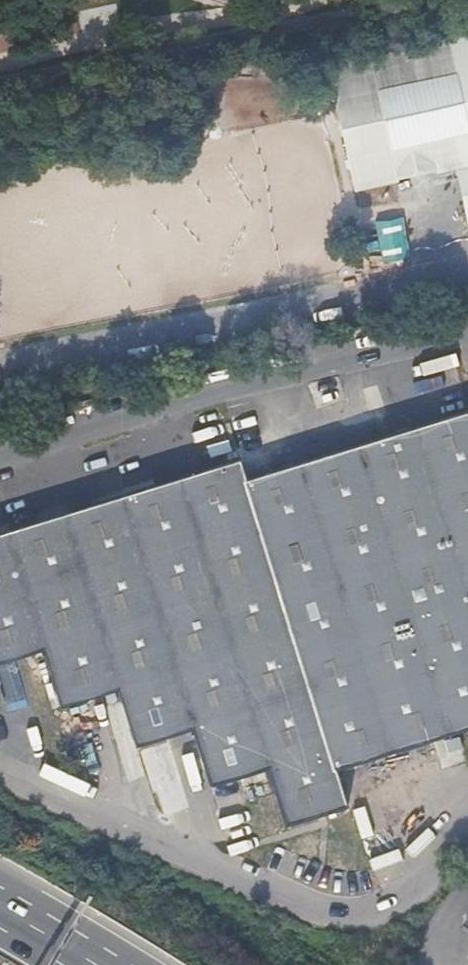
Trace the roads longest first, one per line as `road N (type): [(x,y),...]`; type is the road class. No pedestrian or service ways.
road 1 (unclassified): [(0,772),(330,918),(357,918),(418,888),(467,823)]
road 2 (unclassified): [(467,329),(233,384),(0,452)]

